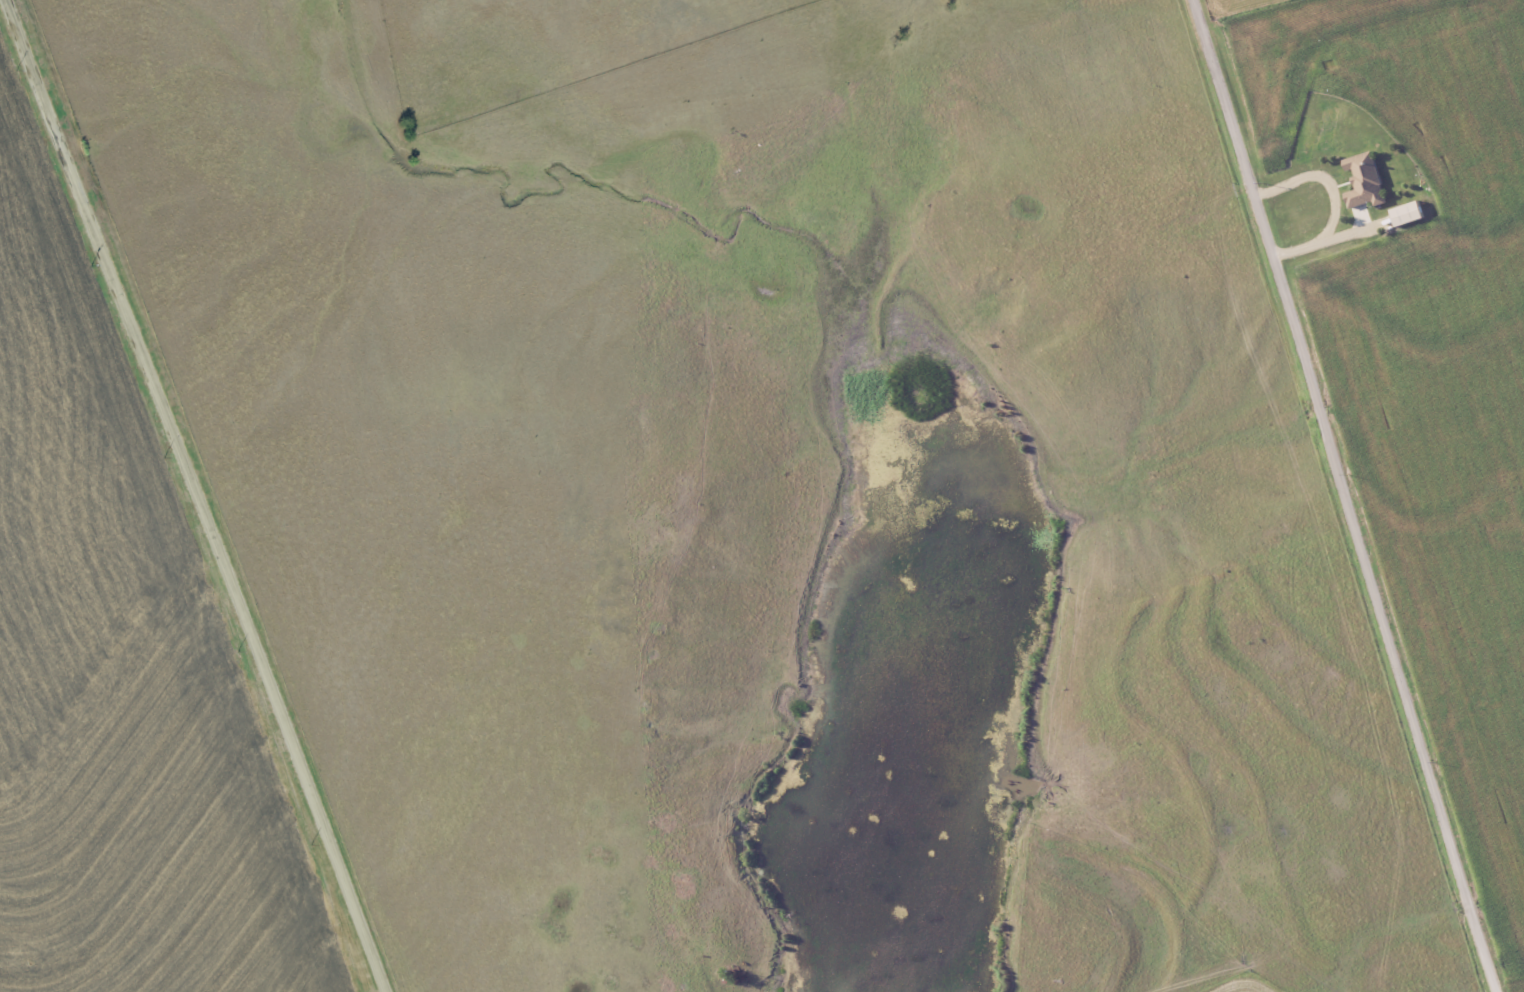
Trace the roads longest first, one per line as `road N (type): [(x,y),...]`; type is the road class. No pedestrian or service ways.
road 1 (residential): [(386,991),(7,0)]
road 2 (residential): [(1497,991),(1193,0)]

